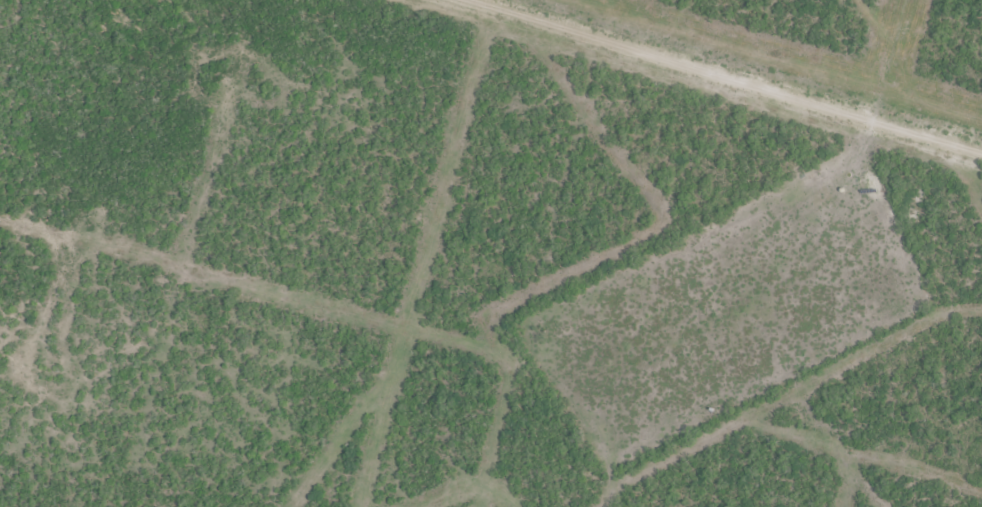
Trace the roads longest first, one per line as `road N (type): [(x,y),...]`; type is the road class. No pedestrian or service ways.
road 1 (track): [(981,154),(425,0)]

